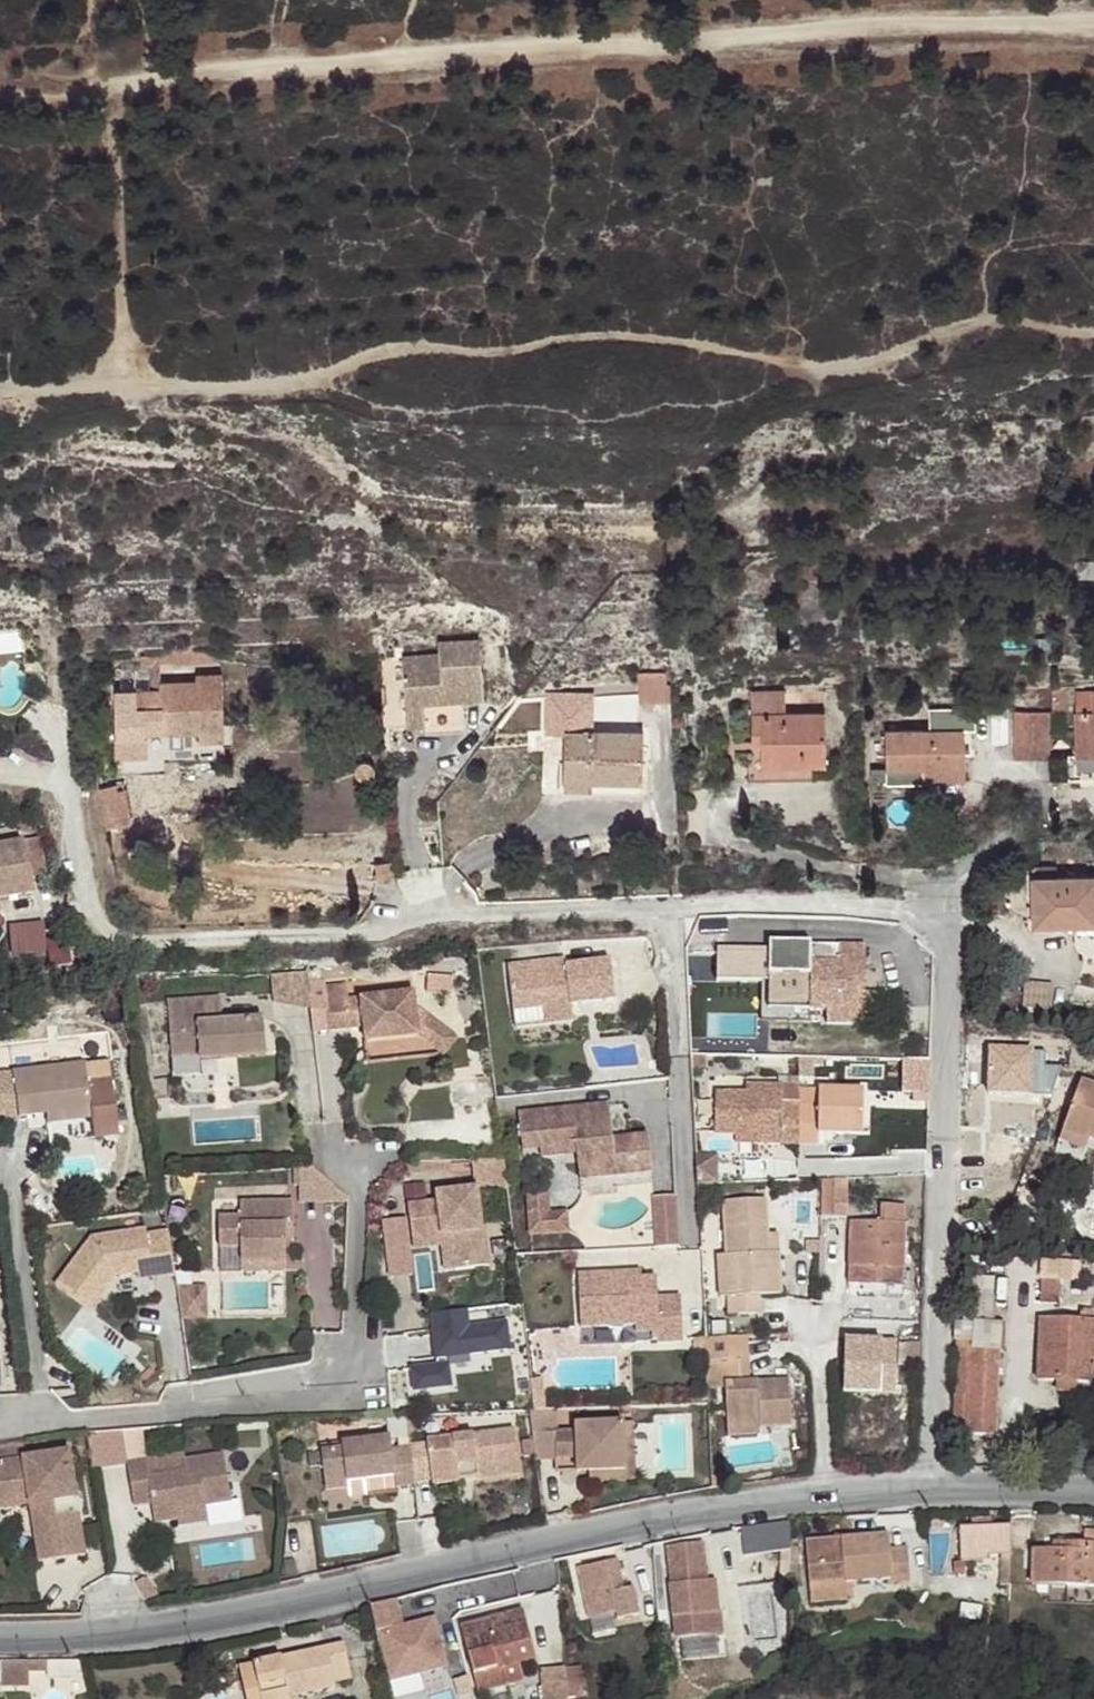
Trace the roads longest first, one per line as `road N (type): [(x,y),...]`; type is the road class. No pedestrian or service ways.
road 1 (track): [(0,394),(272,381),(413,347),(495,354),(625,334),(806,364),(890,354),(986,320),(1093,332)]
road 2 (track): [(1093,25),(408,58),(0,90)]
road 3 (unclassified): [(0,1633),(157,1631),(656,1519),(824,1497)]
road 4 (residential): [(356,1144),(360,1394),(0,1422)]
road 5 (residential): [(61,734),(82,914),(97,932),(133,941),(353,932),(421,911)]
road 6 (residential): [(668,905),(688,1238)]
road 7 (residential): [(939,1159),(929,1484)]
road 8 (track): [(114,84),(126,388)]
road 9 (residential): [(668,905),(780,901),(946,918)]
road 10 (residential): [(421,911),(668,905)]
road 11 (residential): [(946,918),(939,1159)]
road 12 (residential): [(815,1325),(824,1497)]
road 13 (unclassified): [(929,1484),(1093,1491)]
road 14 (residential): [(946,918),(970,856),(1033,811)]
road 15 (residential): [(939,1159),(800,1167)]

